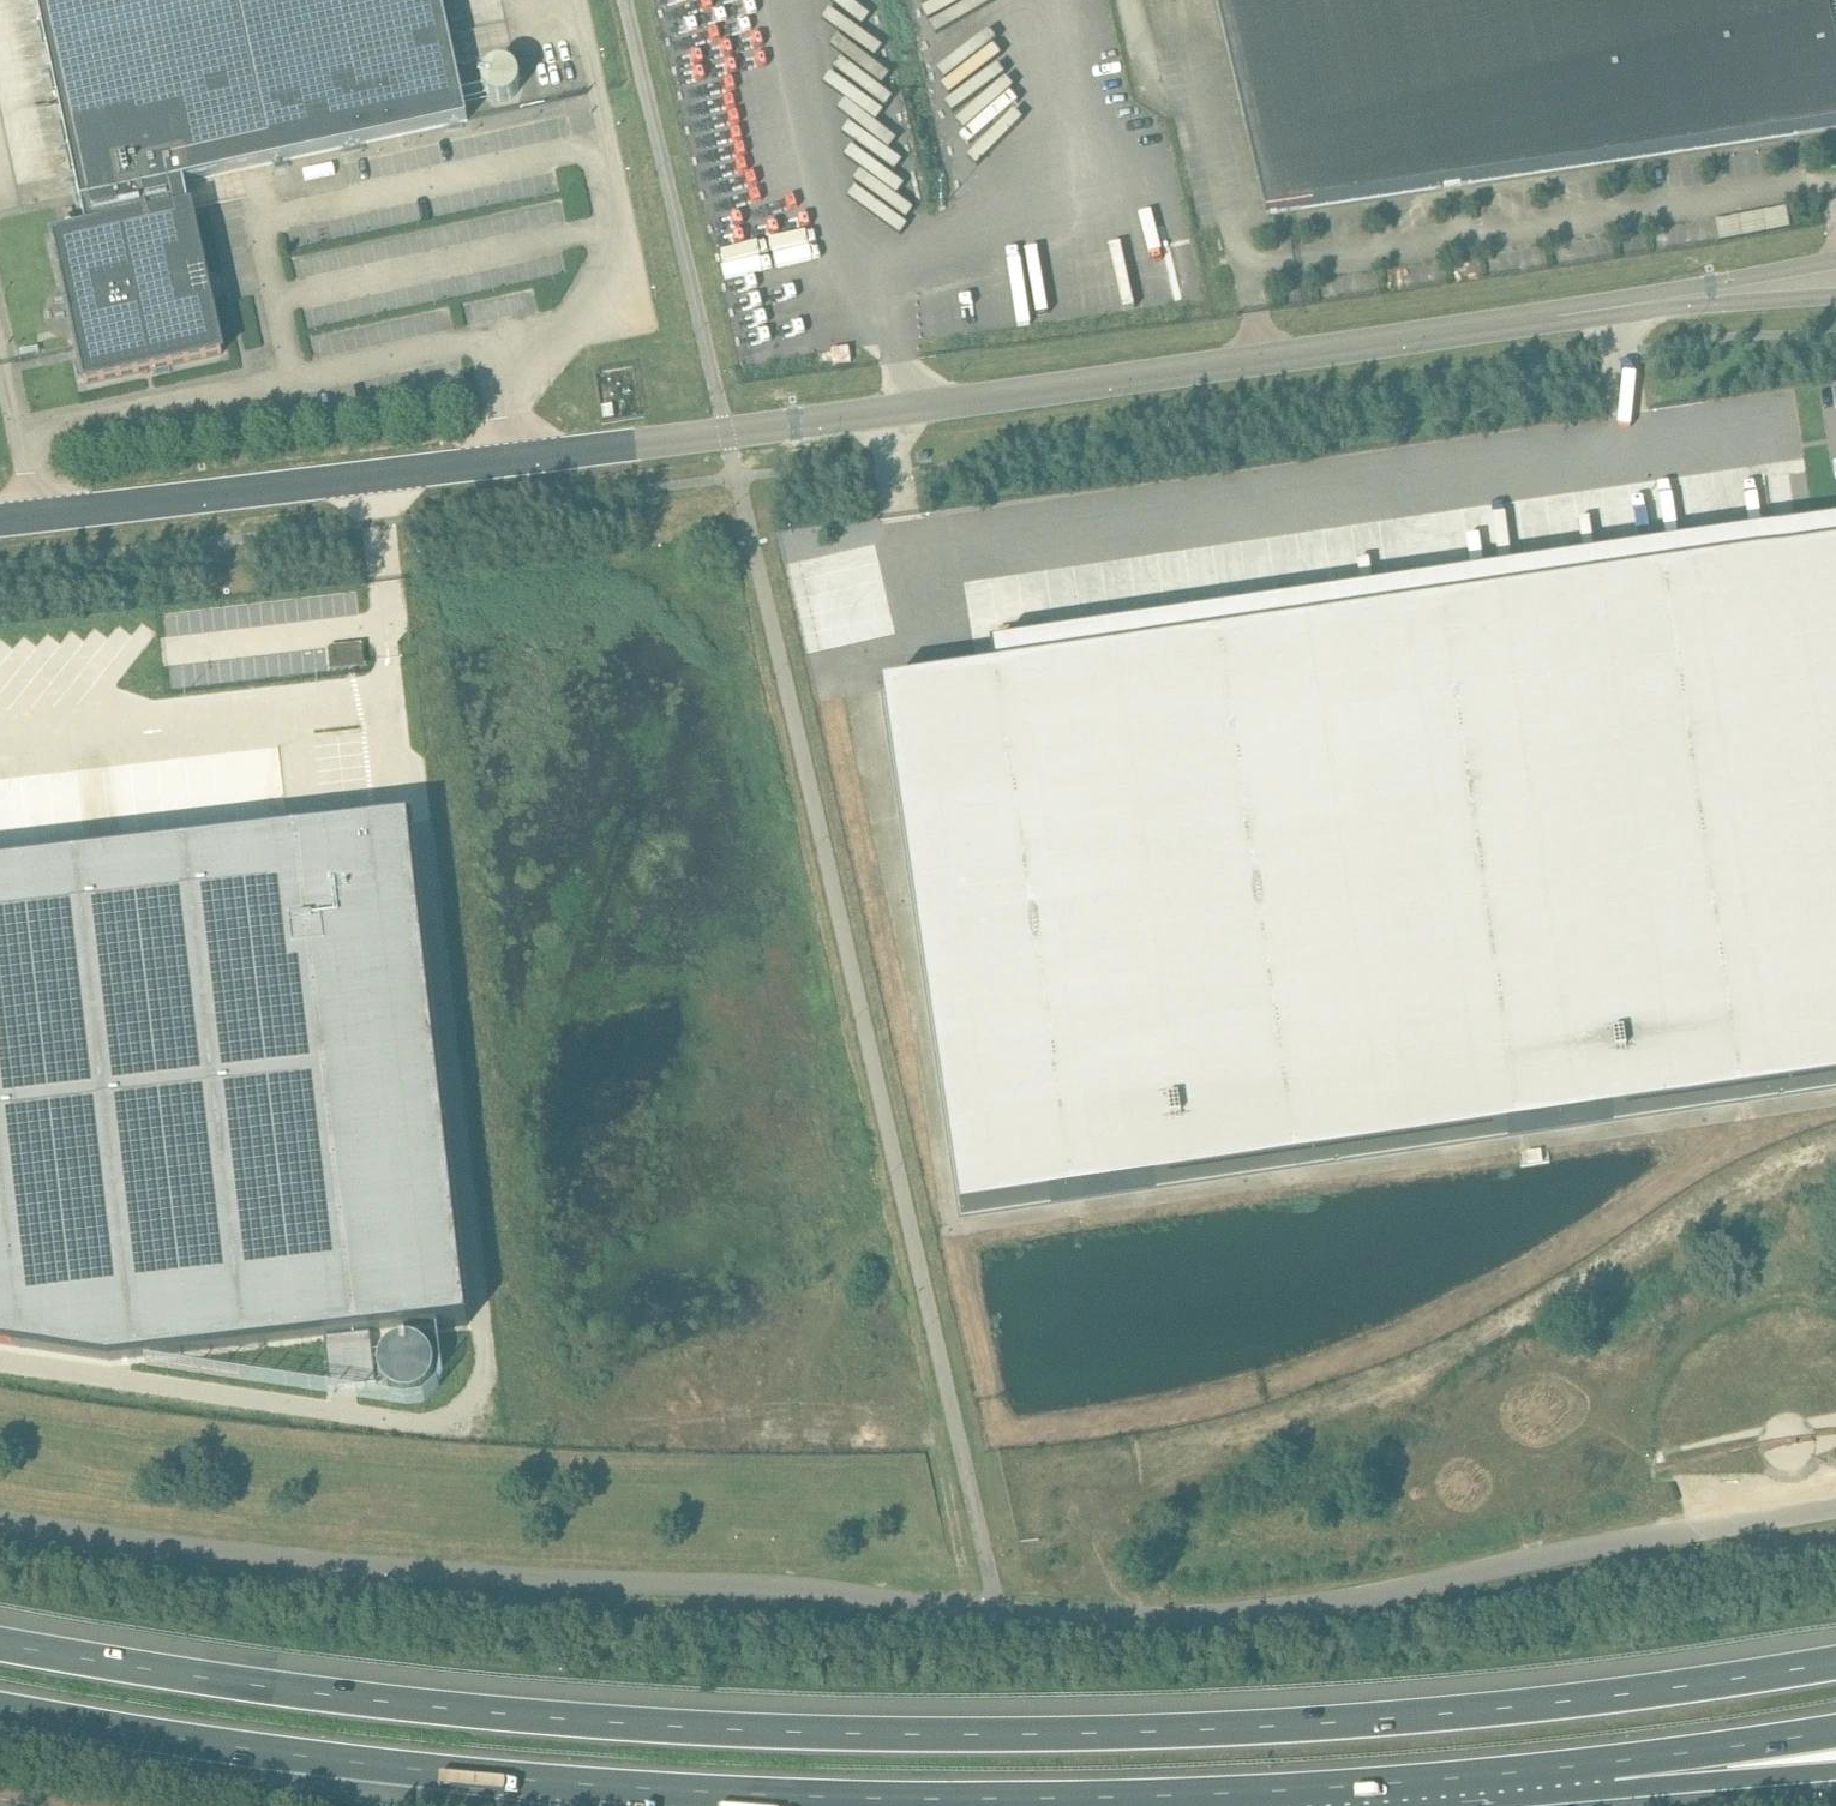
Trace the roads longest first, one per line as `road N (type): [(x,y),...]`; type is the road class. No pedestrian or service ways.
road 1 (unclassified): [(1835,278),(728,433),(0,520)]
road 2 (unclassified): [(0,1524),(458,1570),(1128,1614),(1344,1602),(1671,1529),(1835,1503)]
road 3 (motorway): [(1835,1665),(1528,1705),(1265,1727),(969,1734),(687,1726),(454,1708),(226,1680),(0,1640)]
road 4 (motorway): [(0,1706),(207,1744),(684,1789),(982,1798),(1257,1790),(1614,1763)]
road 5 (motorway): [(1614,1763),(1835,1732)]
road 6 (motorway): [(1614,1763),(1835,1762)]

